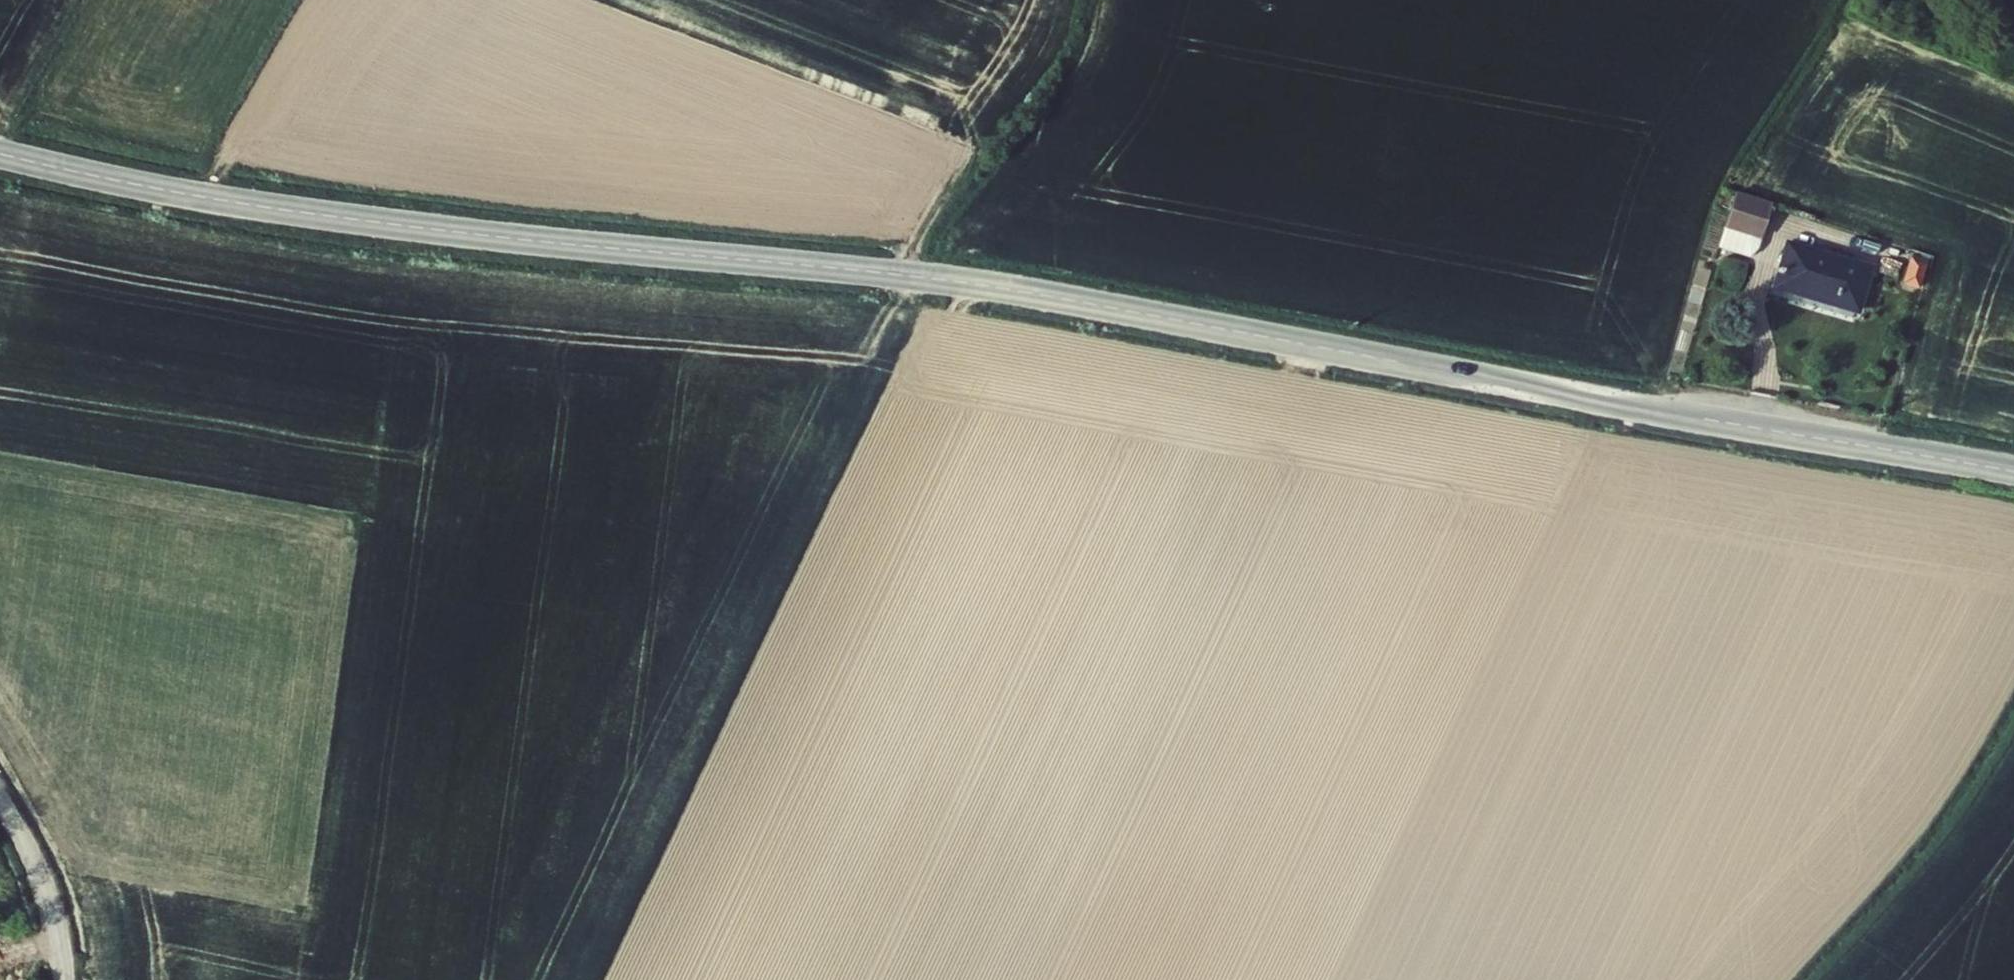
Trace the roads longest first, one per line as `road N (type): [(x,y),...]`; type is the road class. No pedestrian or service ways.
road 1 (tertiary): [(2013,471),(1031,292),(382,223),(194,195),(0,154)]
road 2 (unclassified): [(0,794),(45,889),(65,979)]

